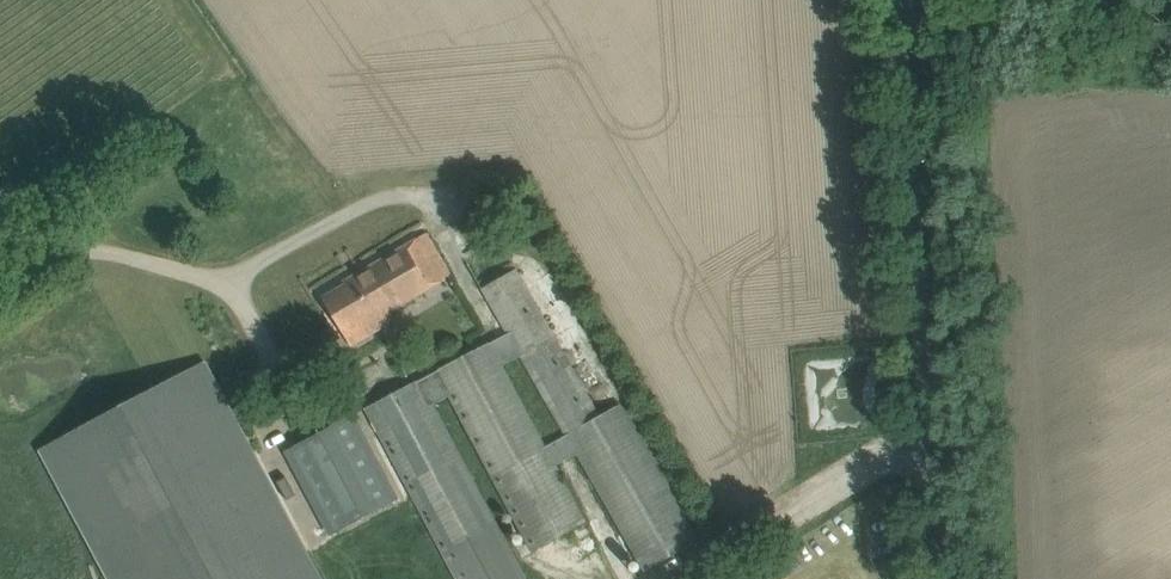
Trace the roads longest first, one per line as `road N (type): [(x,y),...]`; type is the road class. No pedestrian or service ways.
road 1 (unclassified): [(938,578),(892,0)]
road 2 (track): [(0,303),(89,244),(229,279),(395,193),(443,220)]

